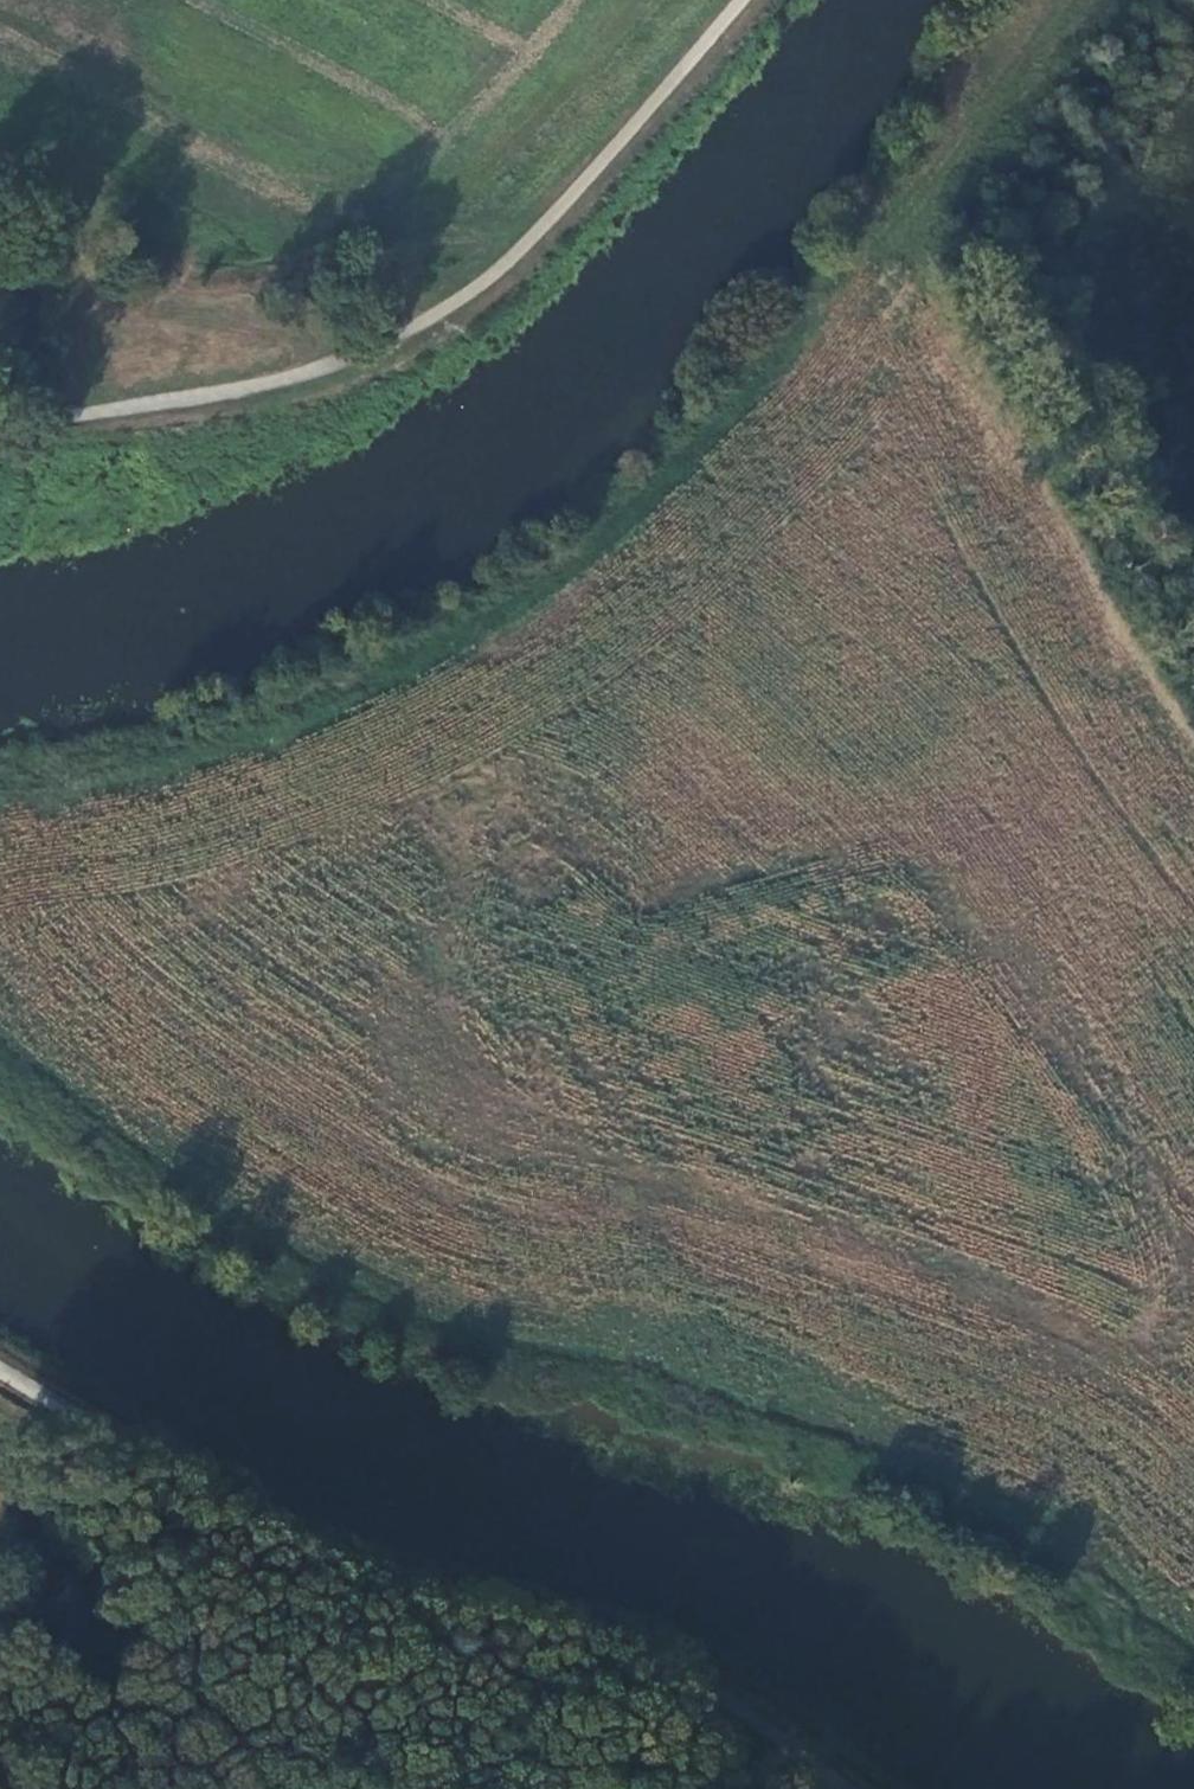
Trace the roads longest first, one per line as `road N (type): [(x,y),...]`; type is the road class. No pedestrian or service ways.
road 1 (track): [(0,1716),(677,1786),(694,1682)]

